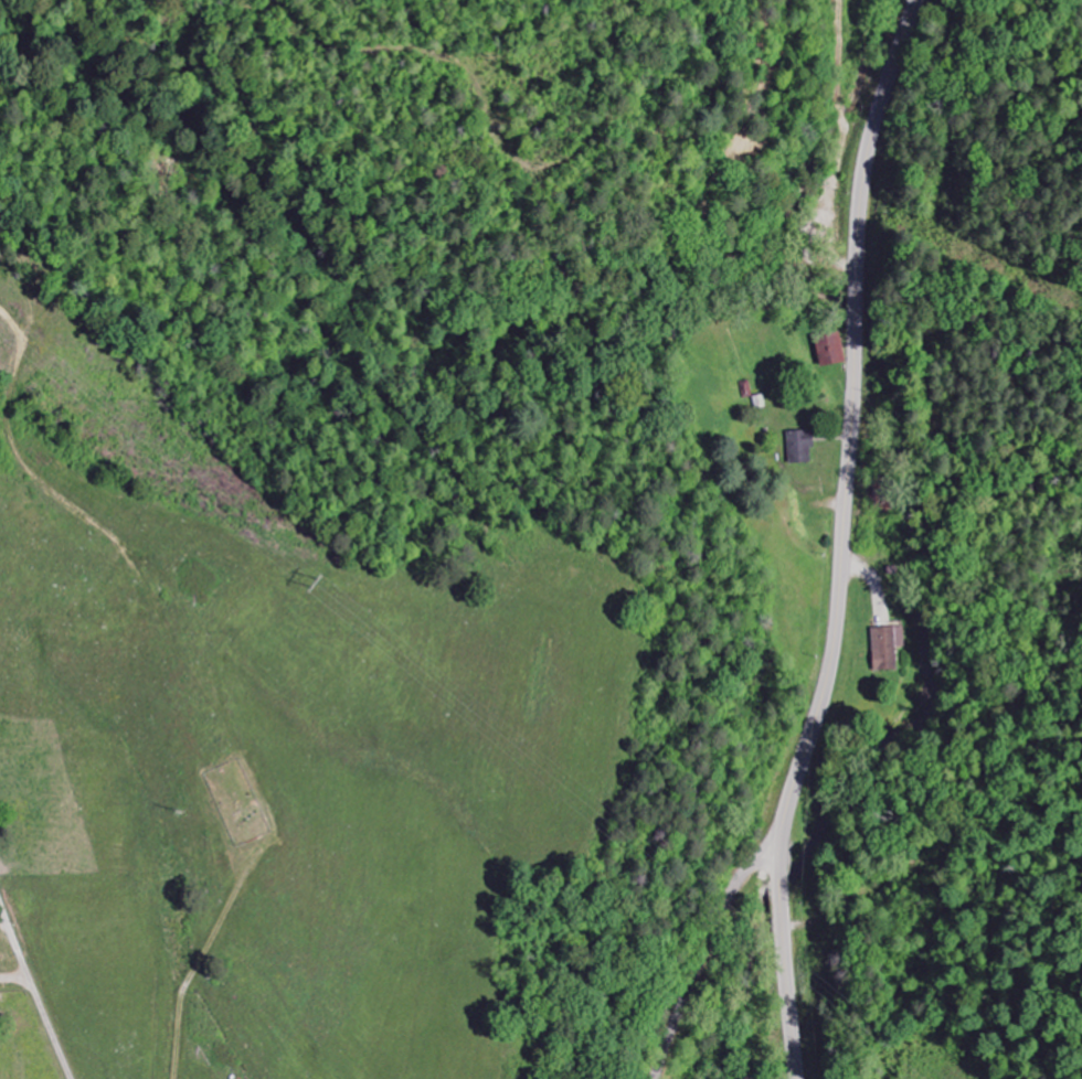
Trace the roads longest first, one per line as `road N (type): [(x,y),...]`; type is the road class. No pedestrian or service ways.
road 1 (tertiary): [(797,1078),(778,852),(839,634),(858,412),(862,171),(924,0)]
road 2 (residential): [(778,852),(745,874),(704,936),(655,1078)]

